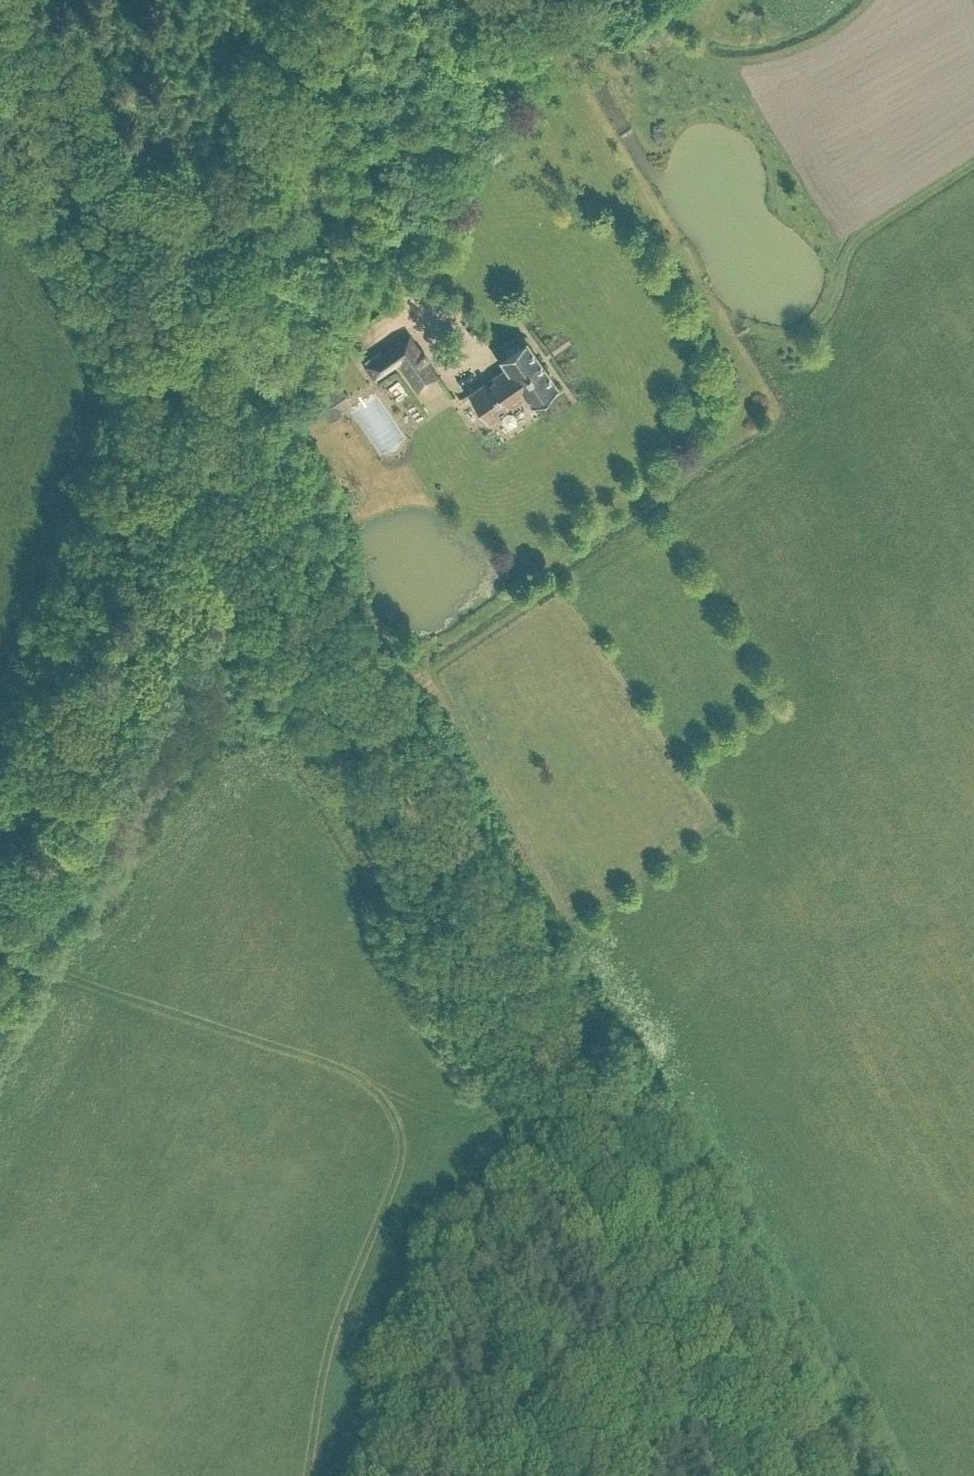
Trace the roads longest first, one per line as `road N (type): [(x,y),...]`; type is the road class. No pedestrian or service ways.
road 1 (track): [(0,64),(167,358),(171,379),(0,871)]
road 2 (track): [(671,1049),(589,1103),(569,1094),(377,738),(401,672)]
road 3 (track): [(437,311),(382,269),(363,240),(336,129),(307,62),(315,0)]
road 4 (track): [(752,327),(780,333),(810,323),(852,240),(973,158)]

